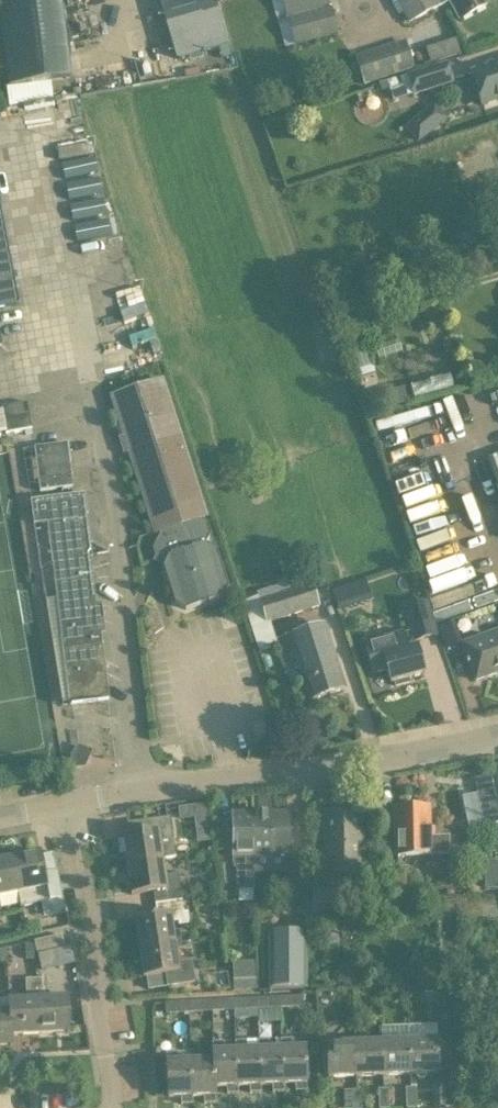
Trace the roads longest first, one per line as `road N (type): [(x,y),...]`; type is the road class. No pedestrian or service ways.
road 1 (residential): [(137,793),(86,381)]
road 2 (residential): [(137,793),(404,757),(497,735)]
road 3 (residential): [(114,1107),(64,807)]

